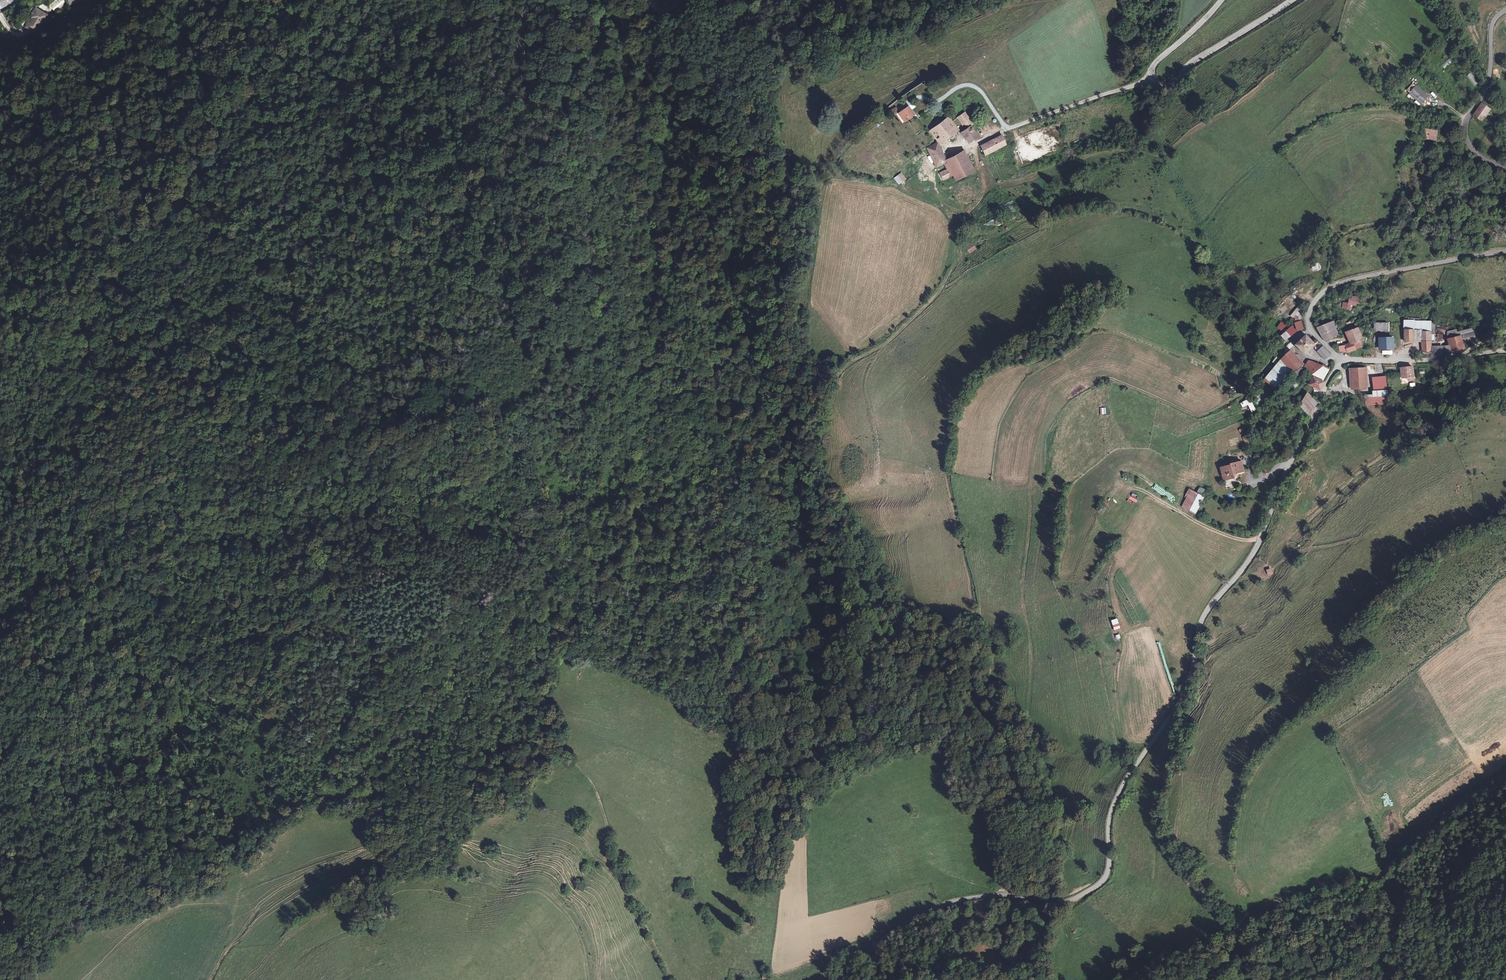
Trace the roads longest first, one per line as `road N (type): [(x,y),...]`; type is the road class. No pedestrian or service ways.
road 1 (track): [(0,618),(82,568),(105,511),(130,483),(182,463),(251,390),(308,355),(429,238),(506,198),(540,196),(562,207),(592,249),(651,386),(685,396),(723,437)]
road 2 (track): [(0,711),(62,658),(151,613),(299,494),(352,491),(412,500),(450,523),(495,532),(532,580)]
road 3 (unclassified): [(1341,359),(1255,550),(1201,620),(1184,692),(1122,785),(1108,828),(1109,855)]
road 4 (track): [(398,86),(316,147),(207,253),(44,373)]
road 5 (unclassified): [(844,979),(906,920),(973,898),(1067,901),(1103,881),(1109,855)]
road 6 (track): [(1235,928),(1360,886),(1505,778)]
road 7 (unclassified): [(1505,251),(1327,289),(1308,320),(1341,359)]
road 8 (track): [(1184,692),(1163,834),(1235,928)]
road 9 (unclassified): [(1505,10),(1492,24),(1487,85),(1463,130),(1474,152),(1505,167)]
road 10 (tertiary): [(1152,78),(1172,84),(1196,59),(1292,0)]
road 11 (residential): [(1152,78),(997,134)]
road 12 (unclassified): [(1341,359),(1505,351)]
road 13 (track): [(1132,487),(1224,535),(1260,538)]
road 14 (track): [(1125,979),(1235,928)]
road 15 (track): [(913,100),(938,102),(972,86),(1007,129)]

